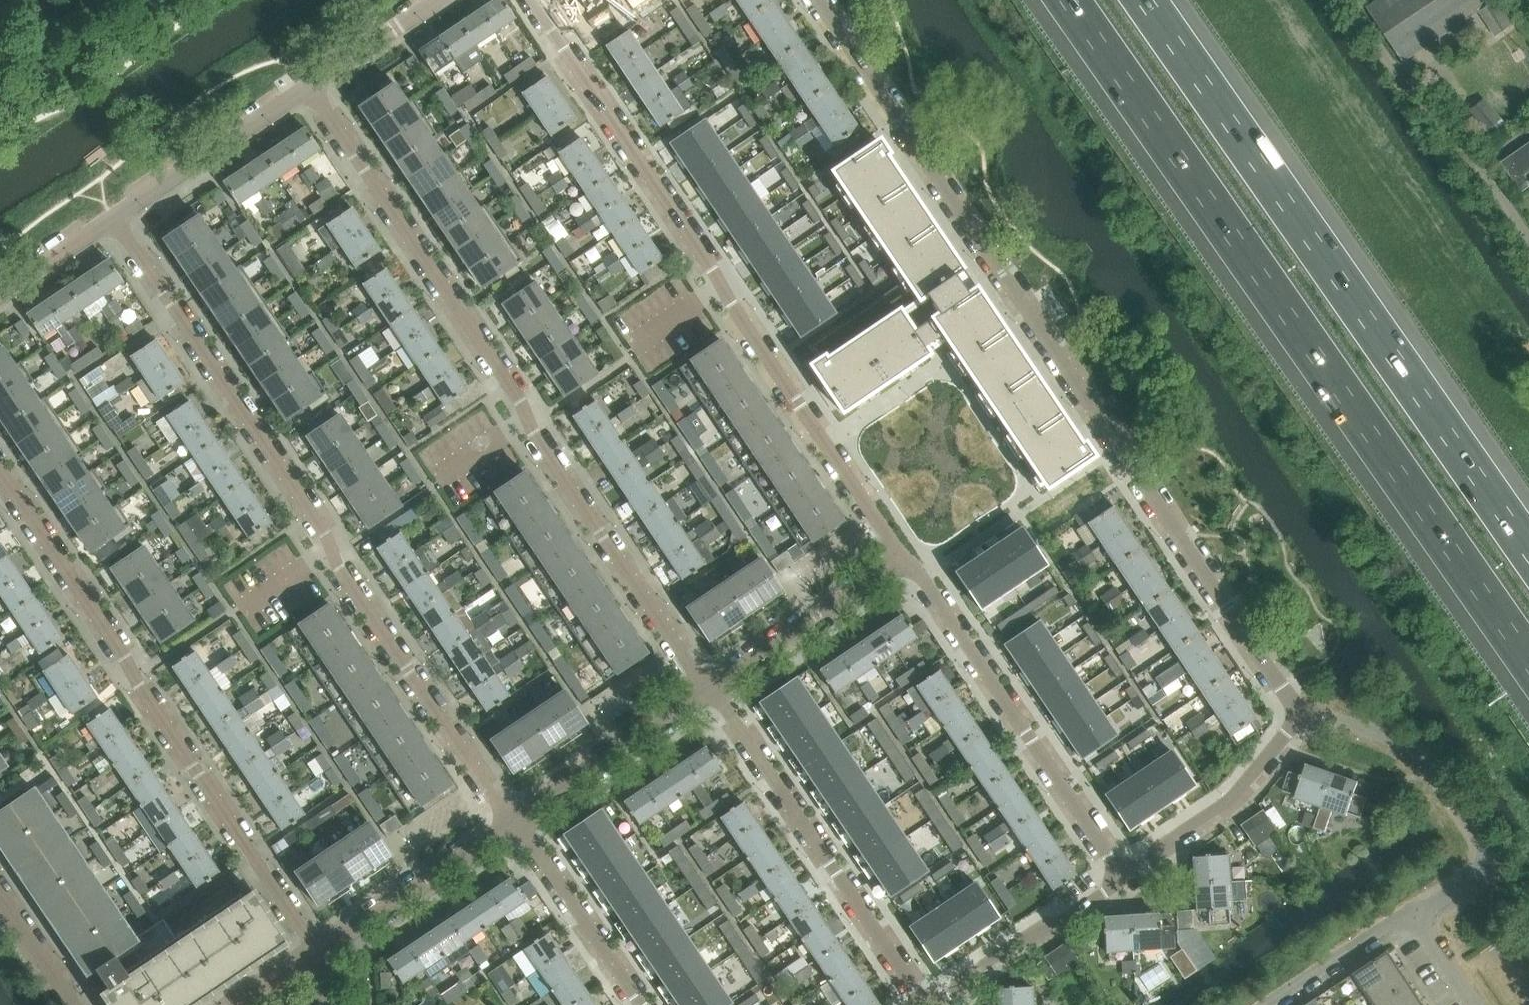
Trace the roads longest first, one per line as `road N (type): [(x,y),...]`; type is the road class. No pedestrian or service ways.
road 1 (residential): [(1300,709),(818,0)]
road 2 (motorway): [(1071,0),(1528,664)]
road 3 (residential): [(515,820),(339,572),(326,533),(113,220)]
road 4 (residential): [(709,688),(308,86)]
road 5 (residential): [(901,557),(533,0)]
road 6 (motorway): [(1528,545),(1147,0)]
road 7 (residential): [(321,951),(0,472)]
road 8 (residential): [(1123,878),(901,557)]
road 9 (residential): [(924,1004),(709,688)]
road 10 (residential): [(1123,878),(1175,833),(1234,800),(1300,709)]
road 11 (residential): [(1486,847),(1420,751),(1300,709)]
road 12 (residential): [(113,220),(308,86)]
road 13 (residential): [(515,820),(709,688)]
road 14 (residential): [(321,951),(515,820)]
road 15 (residential): [(709,688),(901,557)]
road 16 (residential): [(932,1004),(1018,941),(1123,878)]
road 17 (residential): [(643,1004),(515,820)]
road 18 (residential): [(0,111),(165,0)]
road 19 (residential): [(1403,903),(1260,1004)]
road 20 (residential): [(308,86),(437,0)]
road 21 (residential): [(0,295),(113,220)]
road 22 (residential): [(74,1004),(0,895)]
road 23 (residential): [(1472,1004),(1403,903)]

